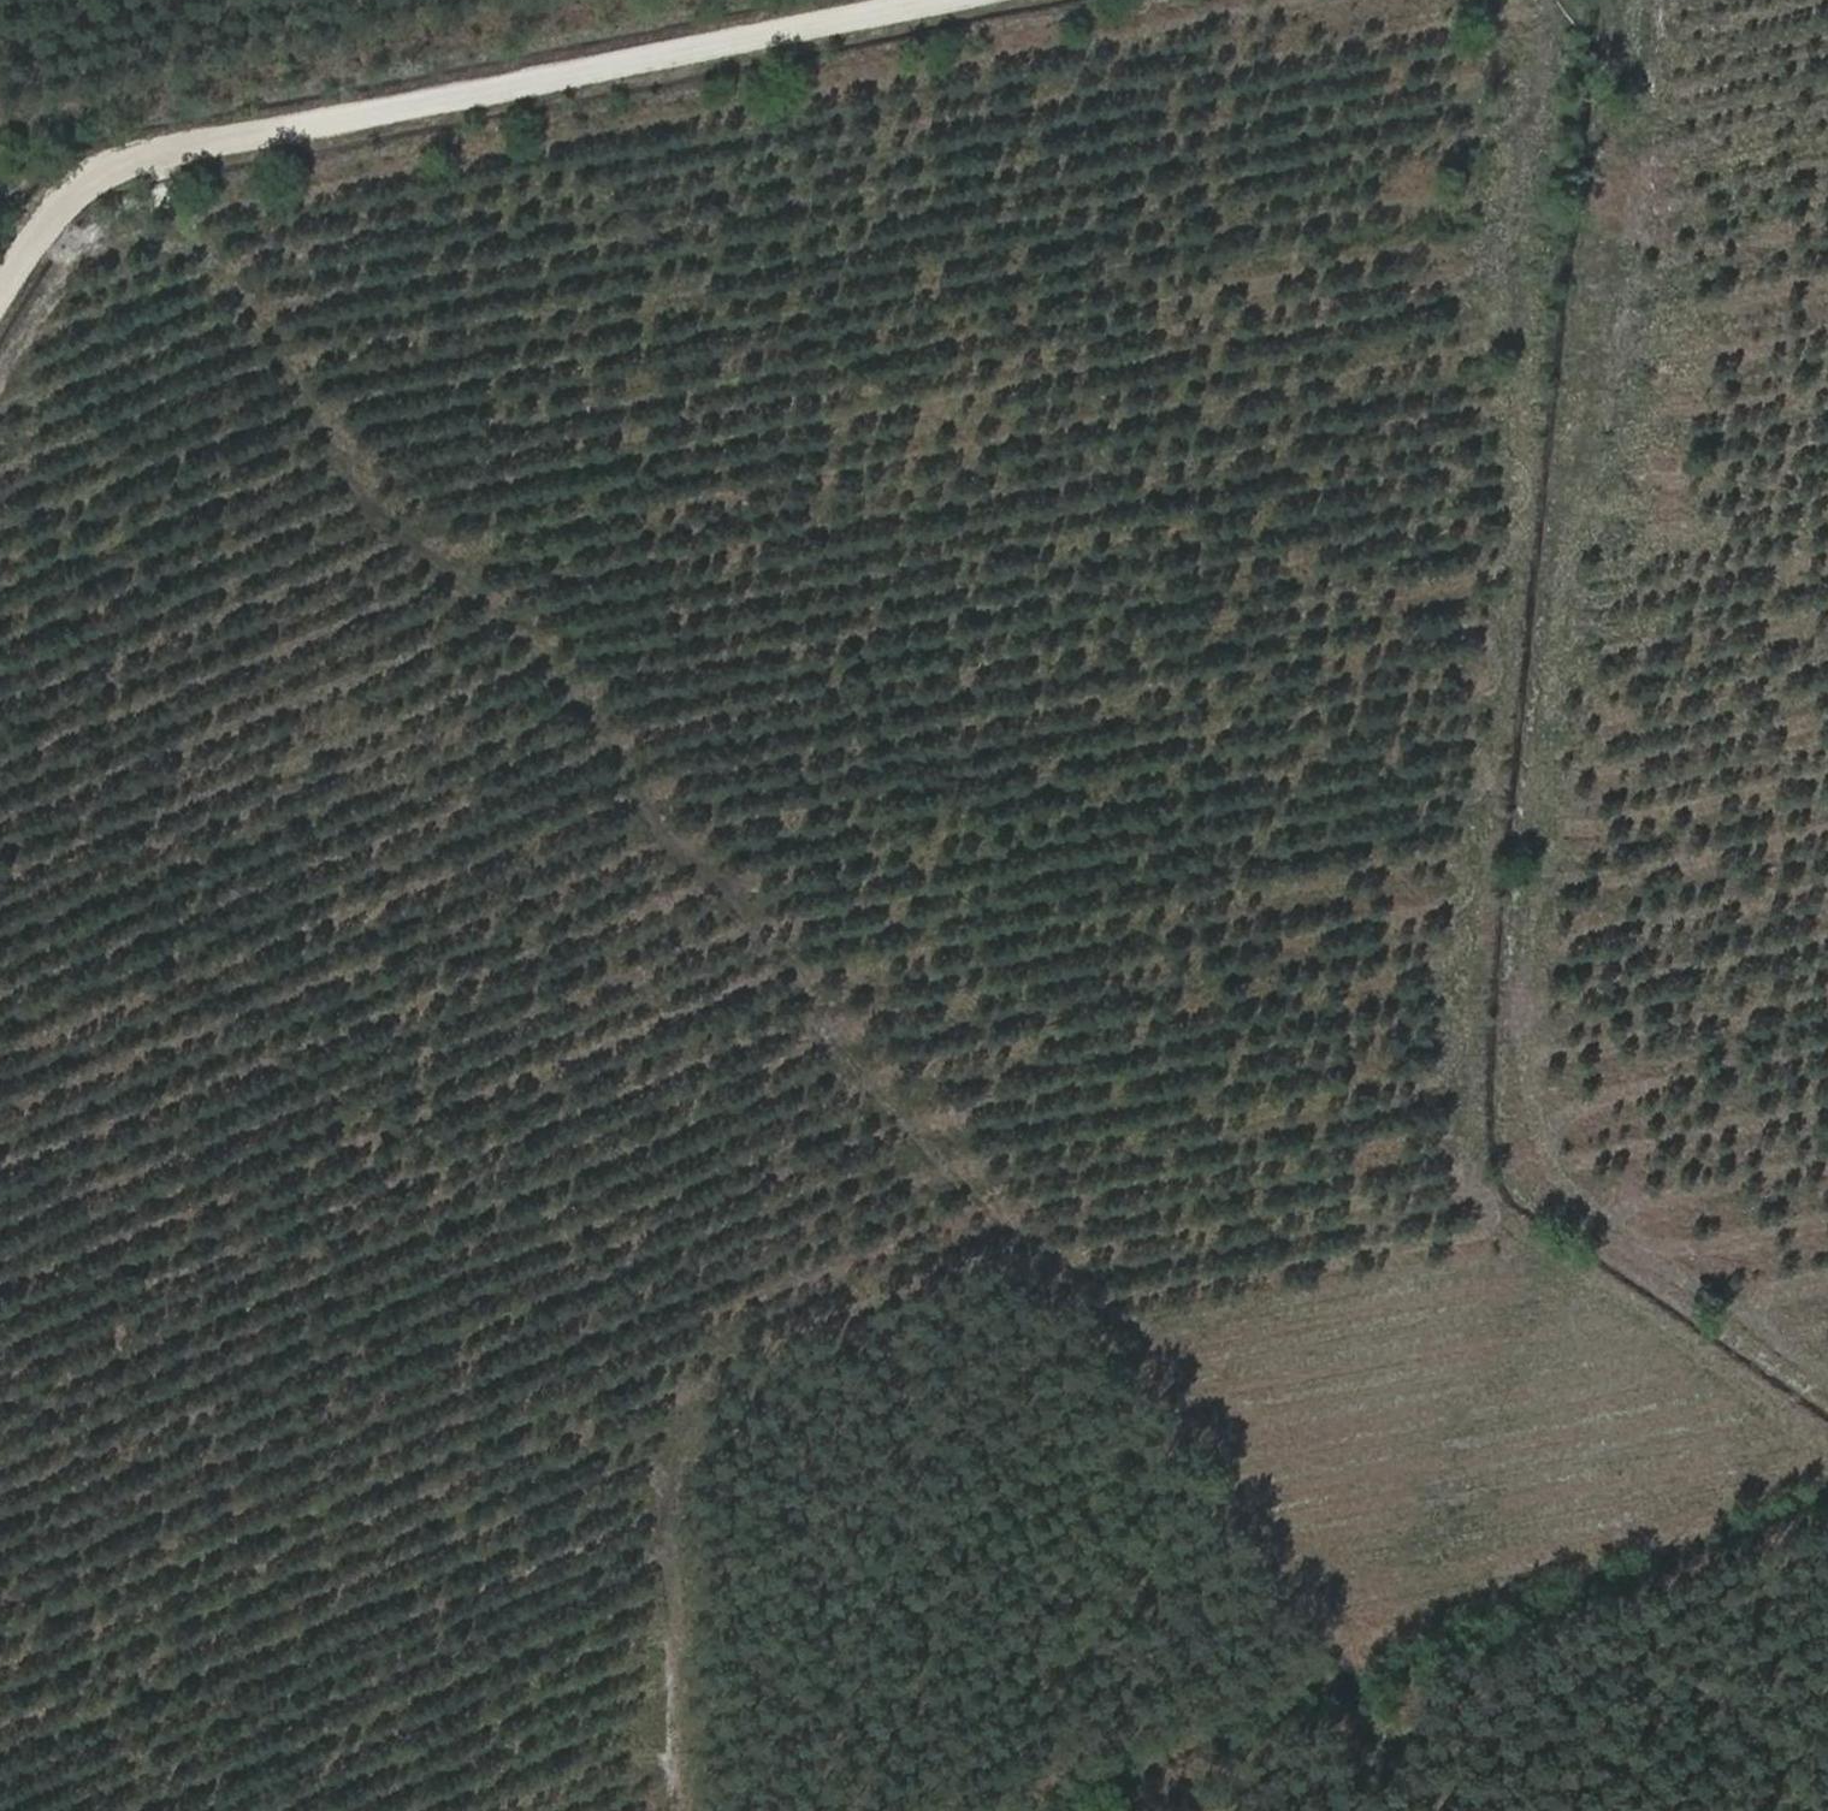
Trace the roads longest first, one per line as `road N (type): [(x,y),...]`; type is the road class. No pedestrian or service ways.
road 1 (track): [(926,0),(115,169),(67,210),(0,321)]

